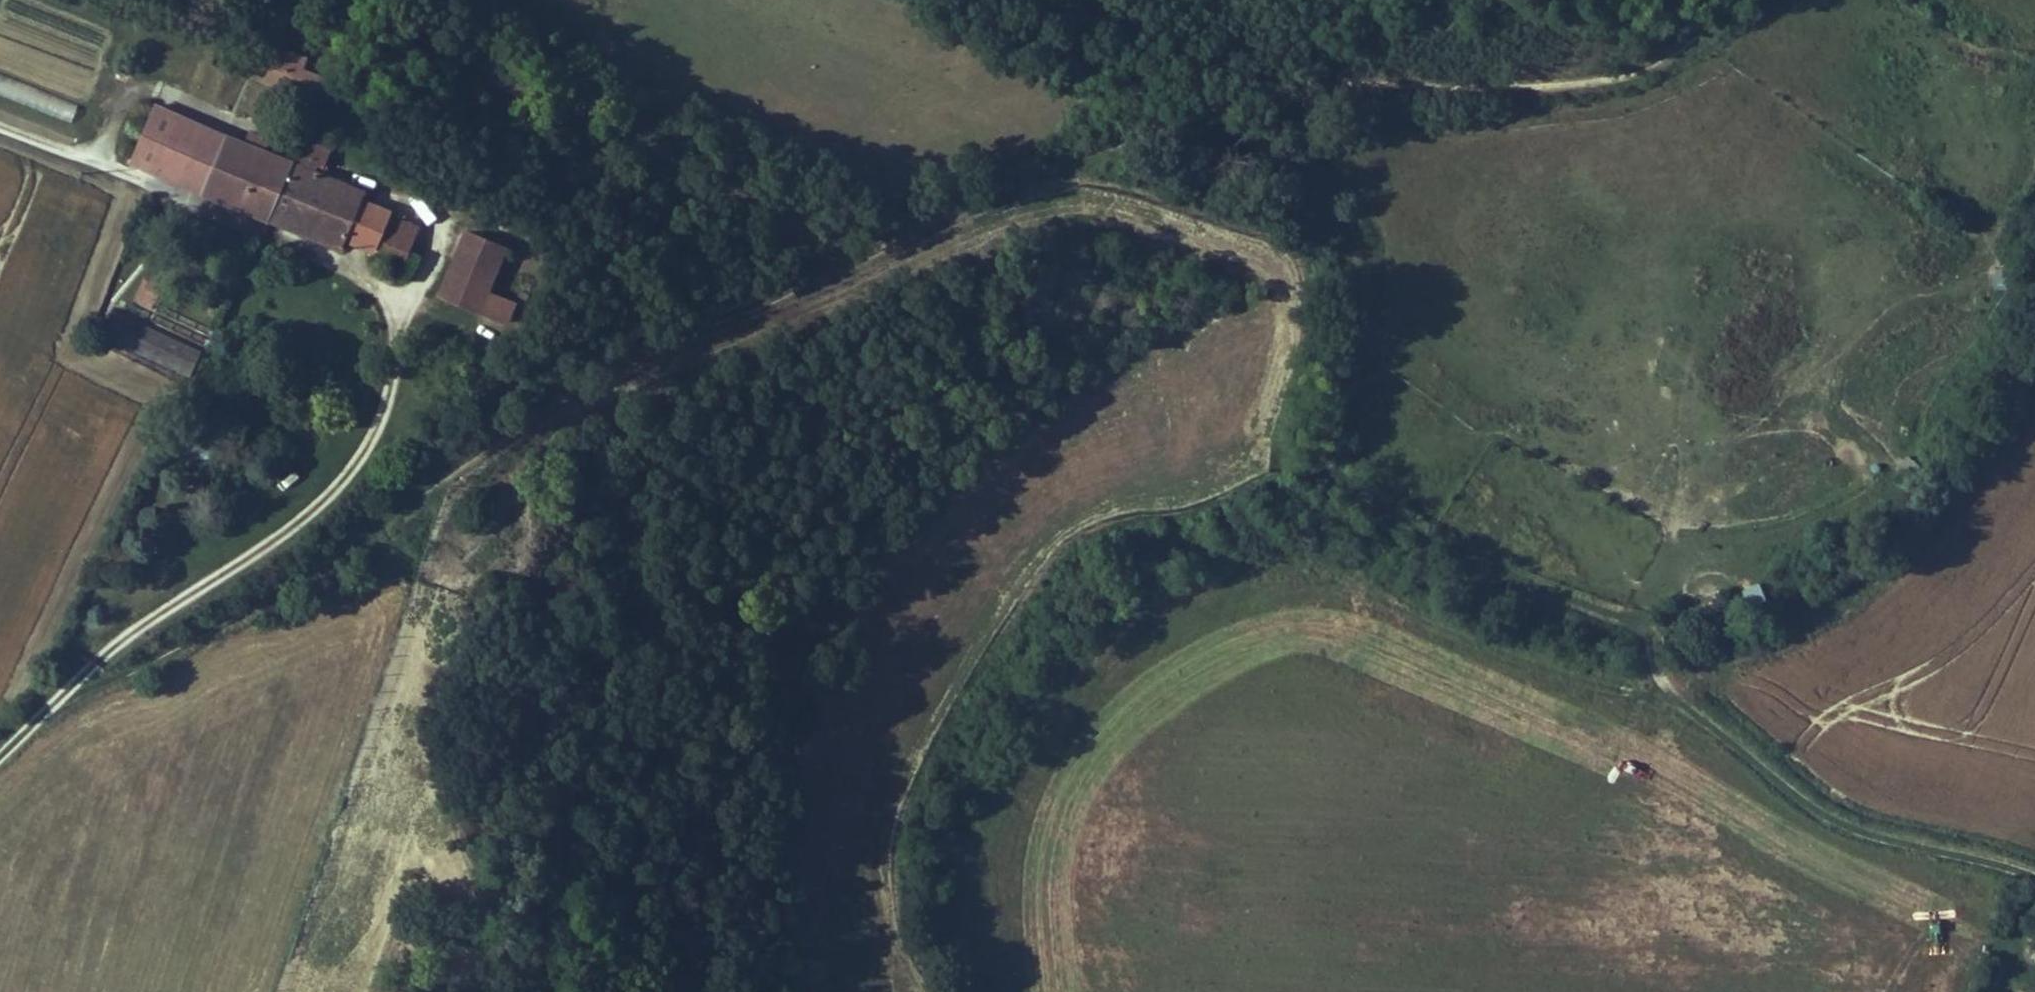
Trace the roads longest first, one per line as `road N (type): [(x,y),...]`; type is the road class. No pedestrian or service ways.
road 1 (track): [(30,725),(290,588),(454,471),(668,339),(990,193),(1214,109)]
road 2 (track): [(1214,109),(1315,190),(1346,240),(1352,286),(1339,462),(1347,482),(1474,552),(1647,628),(1653,656),(1686,705),(1810,803),(1907,845),(2034,875)]
road 3 (track): [(1214,109),(1355,89),(1492,91),(1620,81),(1688,48),(1731,0)]

